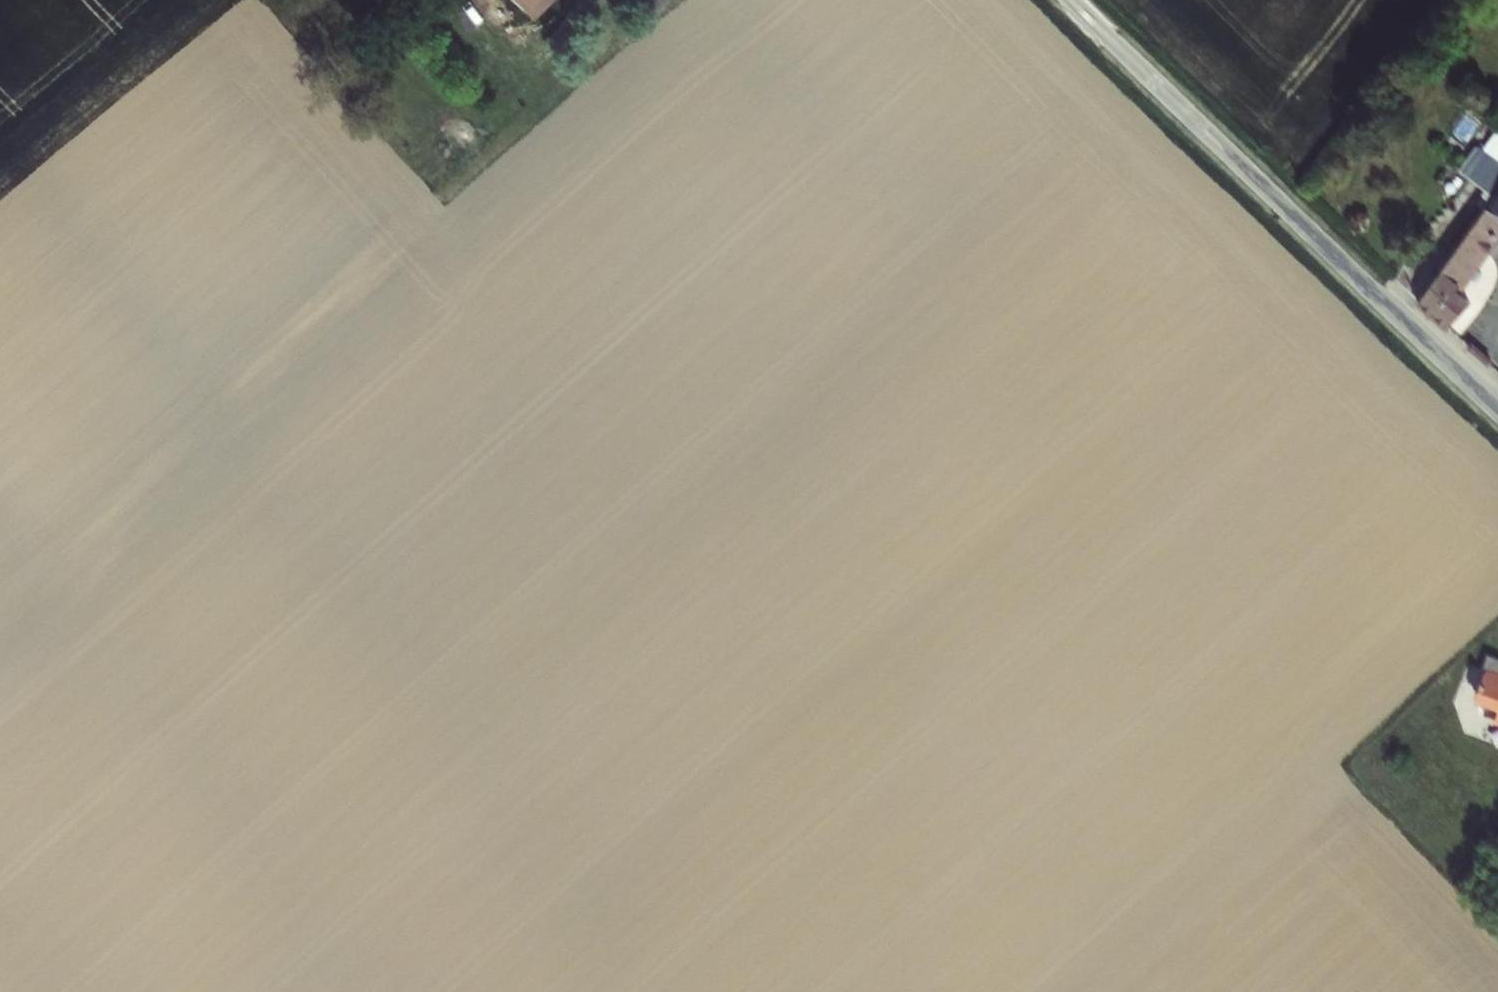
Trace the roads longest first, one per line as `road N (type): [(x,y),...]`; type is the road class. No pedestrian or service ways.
road 1 (unclassified): [(1071,0),(1497,410)]

